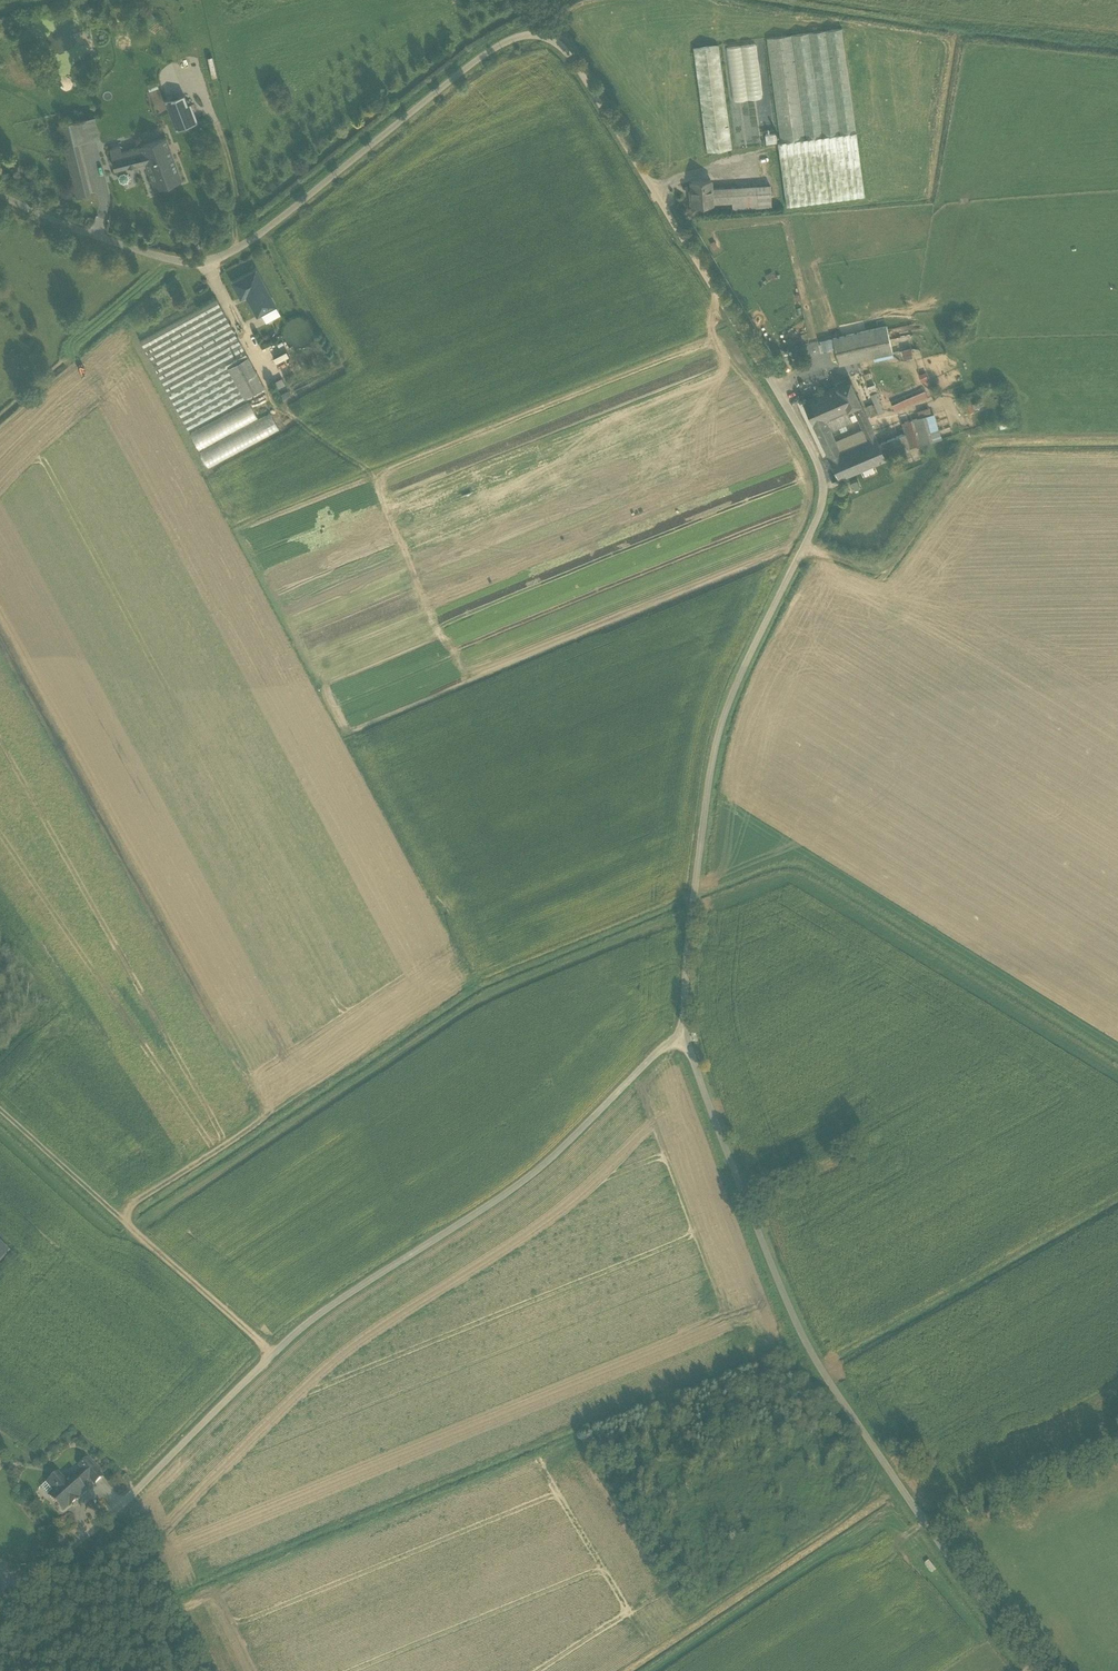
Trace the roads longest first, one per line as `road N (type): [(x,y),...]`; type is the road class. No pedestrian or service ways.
road 1 (residential): [(1033,1670),(815,1365),(685,1039),(692,894),(716,751),(820,501),(820,471),(565,54),(541,35),(487,55),(279,223),(217,263),(179,260),(59,220),(0,188)]
road 2 (track): [(685,1039),(668,1044),(530,1176),(336,1299),(274,1351),(148,1478),(0,1605)]
road 3 (track): [(274,1351),(0,1109)]
road 4 (track): [(768,383),(909,364),(939,397),(899,411)]
road 5 (track): [(179,260),(160,206),(115,189),(103,150),(93,151),(101,183)]
road 6 (track): [(217,263),(277,382)]
road 7 (track): [(653,188),(769,157)]

